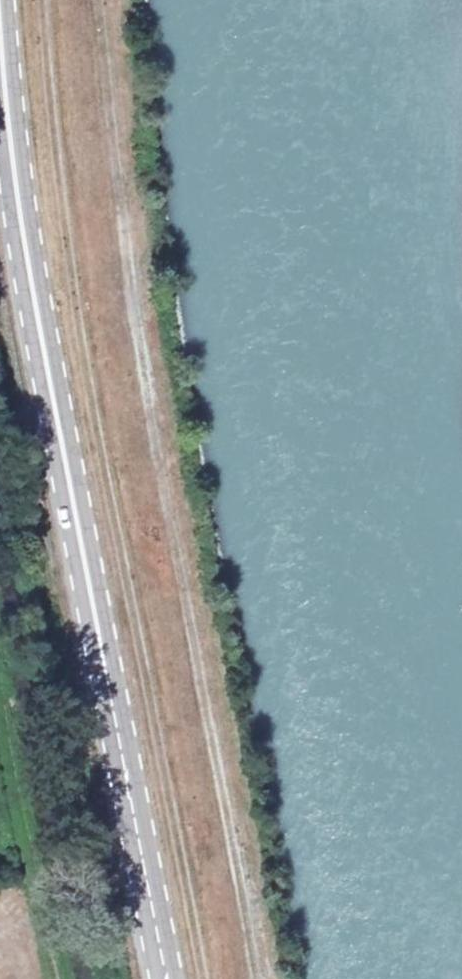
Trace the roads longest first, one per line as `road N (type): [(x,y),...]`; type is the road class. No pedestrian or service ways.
road 1 (track): [(46,0),(68,248),(206,978)]
road 2 (track): [(254,978),(153,424),(103,0)]
road 3 (primary): [(0,31),(25,249),(159,978)]

